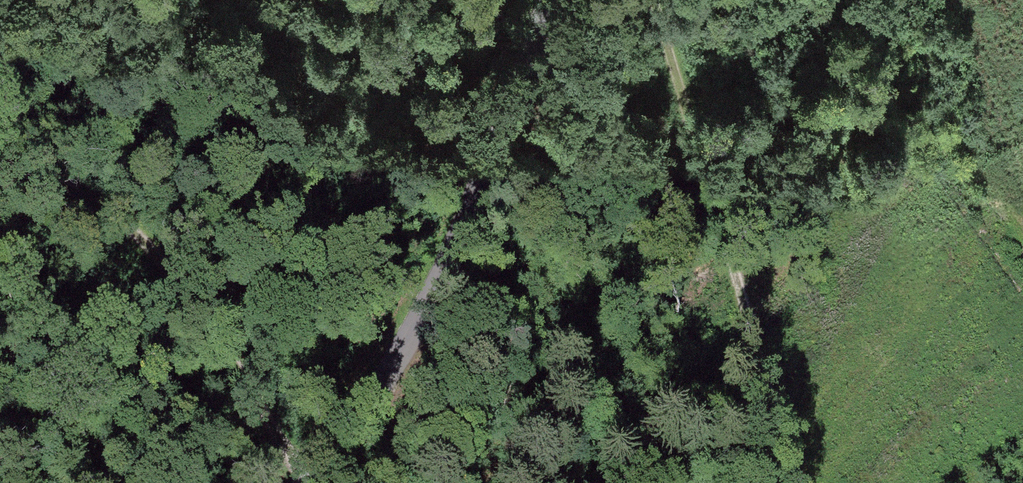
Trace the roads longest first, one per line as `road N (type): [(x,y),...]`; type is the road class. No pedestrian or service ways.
road 1 (unclassified): [(308,482),(421,297),(485,166),(549,0)]
road 2 (track): [(794,482),(653,0)]
road 3 (track): [(0,157),(106,200),(149,239),(314,474)]

